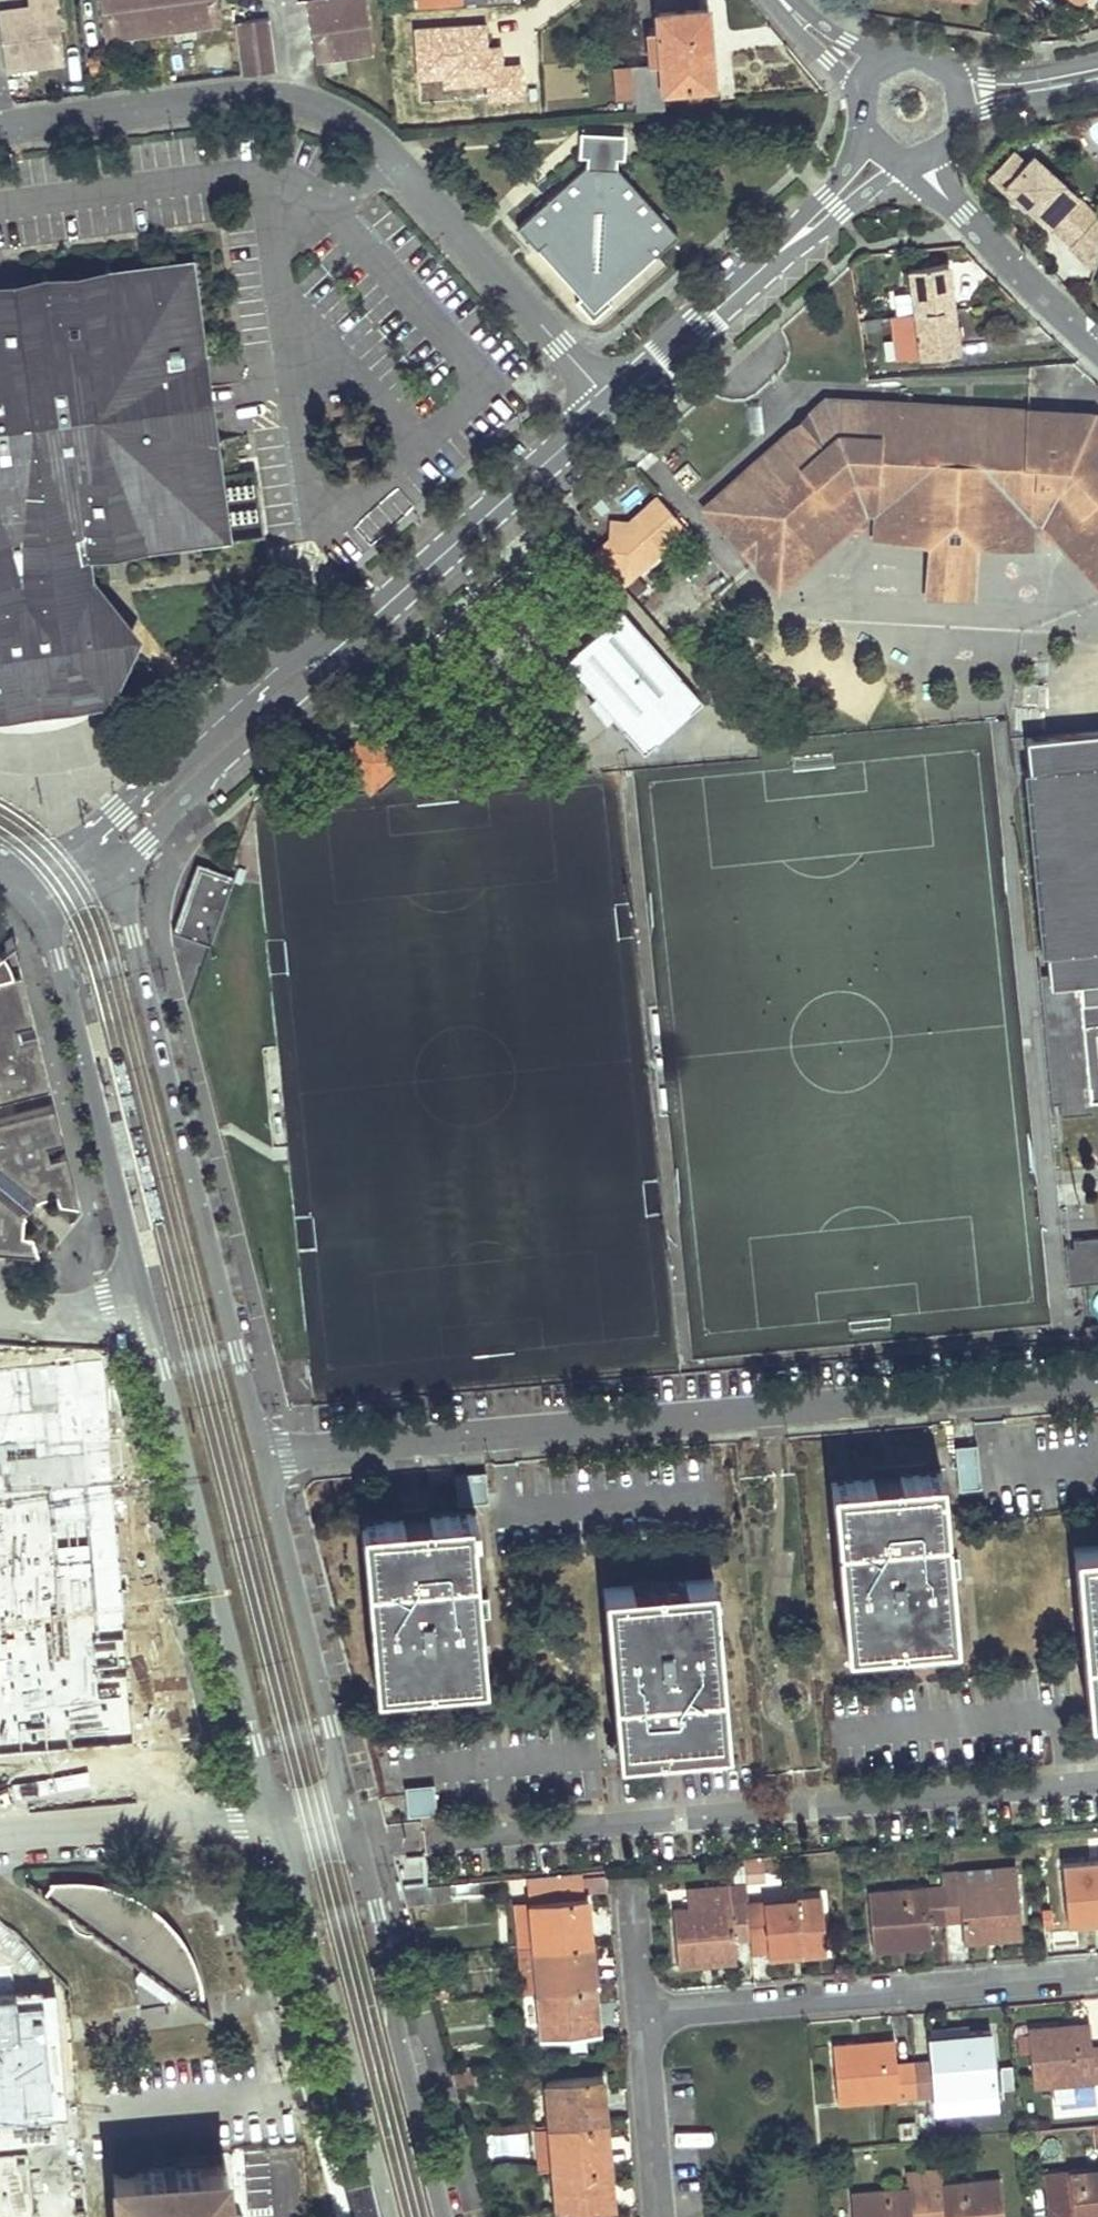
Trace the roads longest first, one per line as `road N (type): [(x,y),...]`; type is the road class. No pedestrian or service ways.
road 1 (residential): [(261,1454),(1097,1378)]
road 2 (residential): [(610,407),(386,151),(339,116),(258,90),(0,125)]
road 3 (residential): [(1097,1784),(392,1843)]
road 4 (tertiary): [(261,1454),(106,850)]
road 5 (tertiary): [(145,1301),(278,1818)]
road 6 (residential): [(1097,1972),(639,2013)]
road 7 (tertiary): [(33,898),(58,958),(145,1301)]
road 8 (tertiary): [(278,1818),(389,2216)]
road 9 (tertiary): [(444,2216),(354,1831)]
road 10 (tertiary): [(315,665),(610,407)]
road 11 (tertiary): [(354,1831),(261,1454)]
road 12 (tertiary): [(610,407),(887,146)]
road 13 (tertiary): [(315,665),(134,799),(119,813),(106,850)]
road 14 (tertiary): [(106,850),(145,841),(315,665)]
road 15 (residential): [(278,1818),(0,1834)]
road 16 (residential): [(1097,352),(939,190),(918,151)]
road 17 (residential): [(658,2216),(639,2013)]
road 18 (residential): [(0,1306),(145,1301)]
road 19 (tertiary): [(961,98),(1097,74)]
road 20 (residential): [(639,2013),(630,1880)]
road 21 (tertiary): [(961,98),(953,73),(920,51),(900,51),(868,73)]

